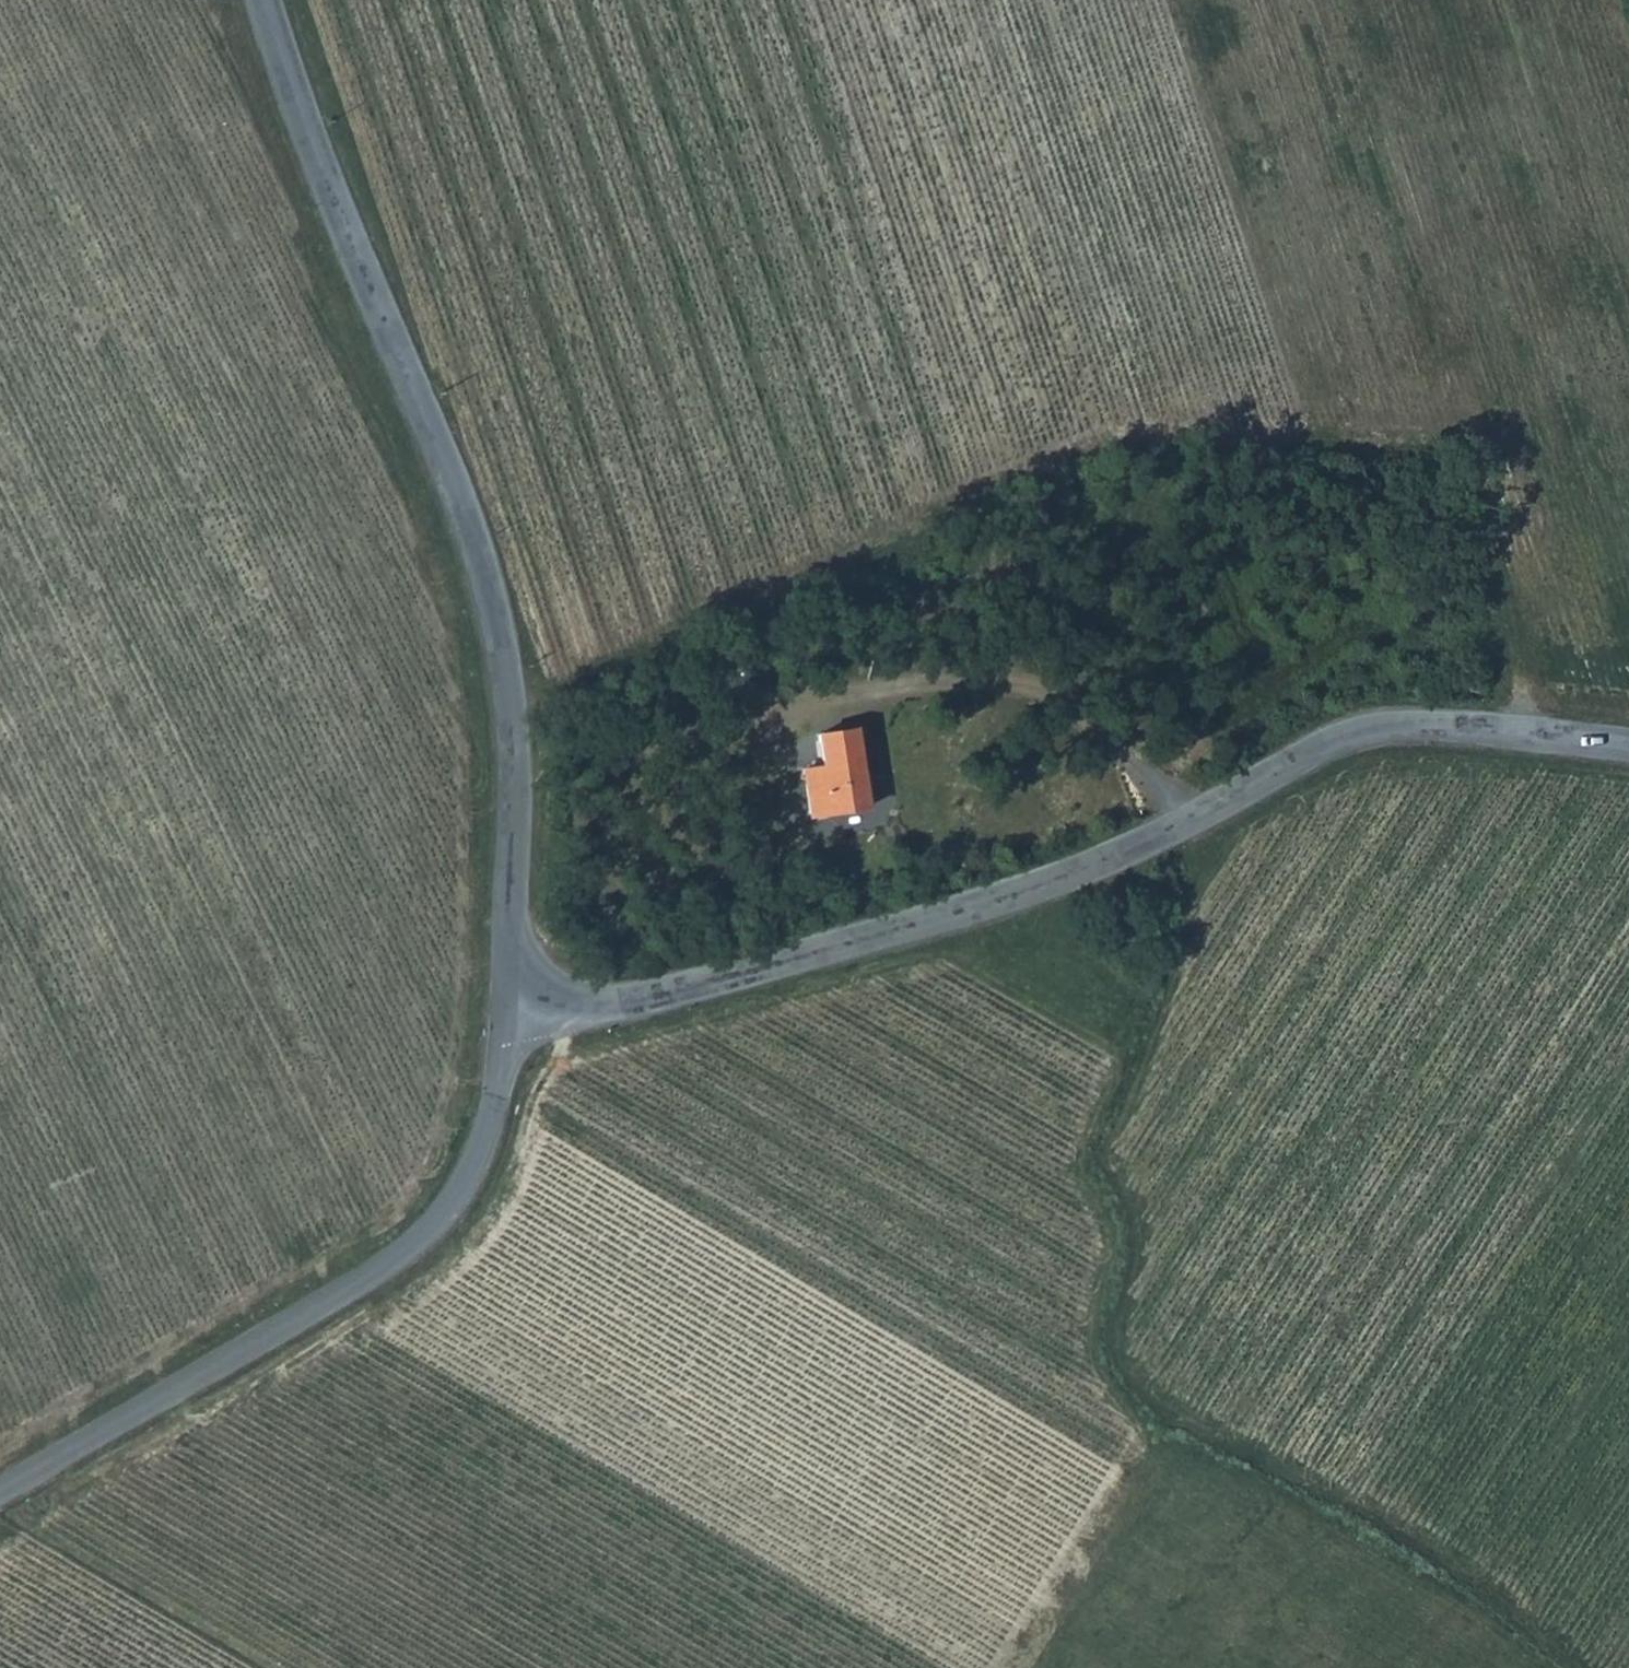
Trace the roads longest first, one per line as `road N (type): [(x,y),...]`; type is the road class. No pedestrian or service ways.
road 1 (unclassified): [(516,1011),(586,1004),(1069,883),(1370,725),(1441,720),(1628,740)]
road 2 (unclassified): [(516,1011),(508,975),(514,836),(506,646),(482,549),(312,146),(266,0)]
road 3 (unclassified): [(0,1489),(244,1358),(389,1263),(450,1210),(481,1159),(516,1011)]

